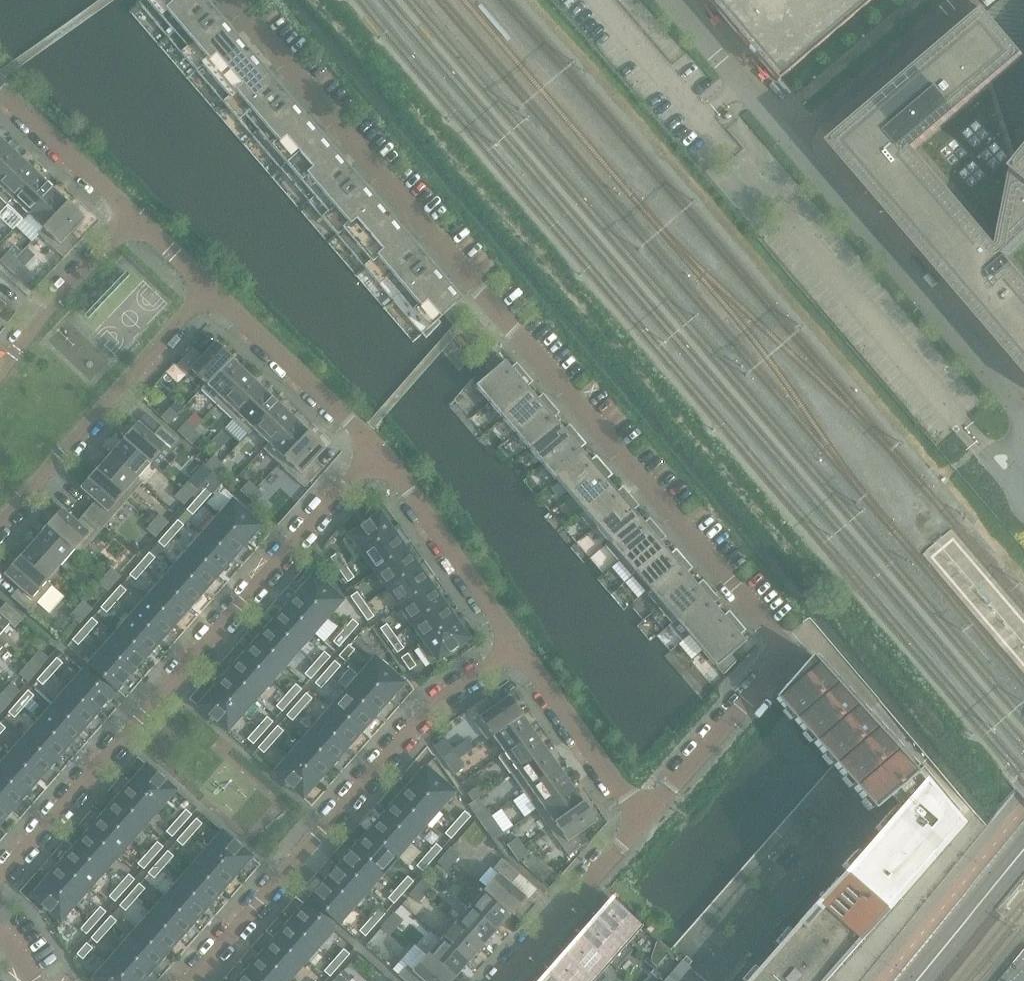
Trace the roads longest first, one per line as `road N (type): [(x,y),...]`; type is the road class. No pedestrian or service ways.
road 1 (residential): [(641,822),(768,678),(775,643),(229,0)]
road 2 (residential): [(378,450),(0,876)]
road 3 (residential): [(1023,422),(670,0)]
road 4 (residential): [(190,980),(432,706),(518,646)]
road 5 (residential): [(0,523),(209,289)]
road 6 (residential): [(518,646),(378,450)]
road 7 (residential): [(378,450),(209,289)]
road 8 (residential): [(641,822),(518,646)]
road 9 (residential): [(502,980),(641,822)]
road 10 (residential): [(135,219),(46,311),(0,373)]
road 11 (residential): [(135,219),(0,90)]
road 12 (tertiary): [(917,980),(1023,852)]

